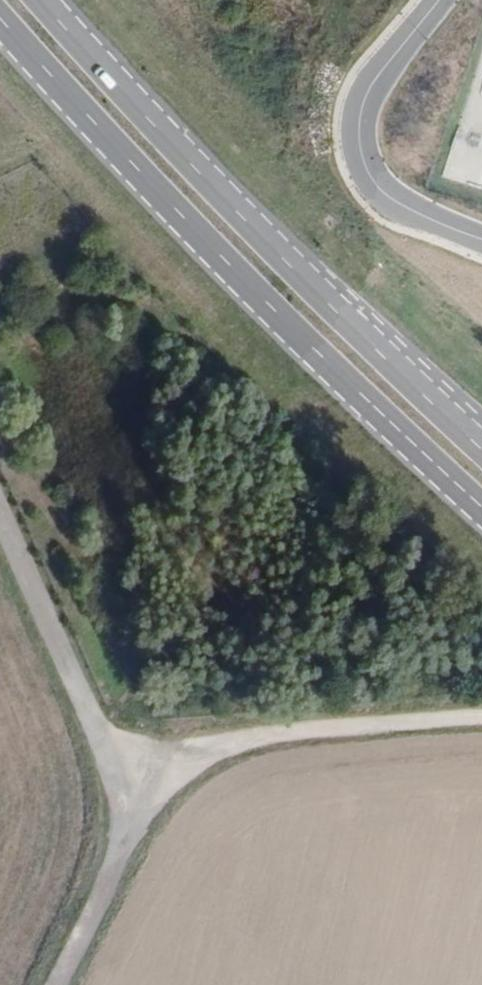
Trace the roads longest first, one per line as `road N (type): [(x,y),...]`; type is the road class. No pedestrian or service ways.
road 1 (primary): [(0,21),(249,285),(481,505)]
road 2 (primary): [(481,452),(281,254),(43,0)]
road 3 (track): [(481,715),(227,744),(142,795)]
road 4 (unclassified): [(438,0),(373,82),(358,138),(384,195),(481,240)]
road 5 (track): [(142,795),(93,720),(0,511)]
road 6 (track): [(55,984),(142,795)]

